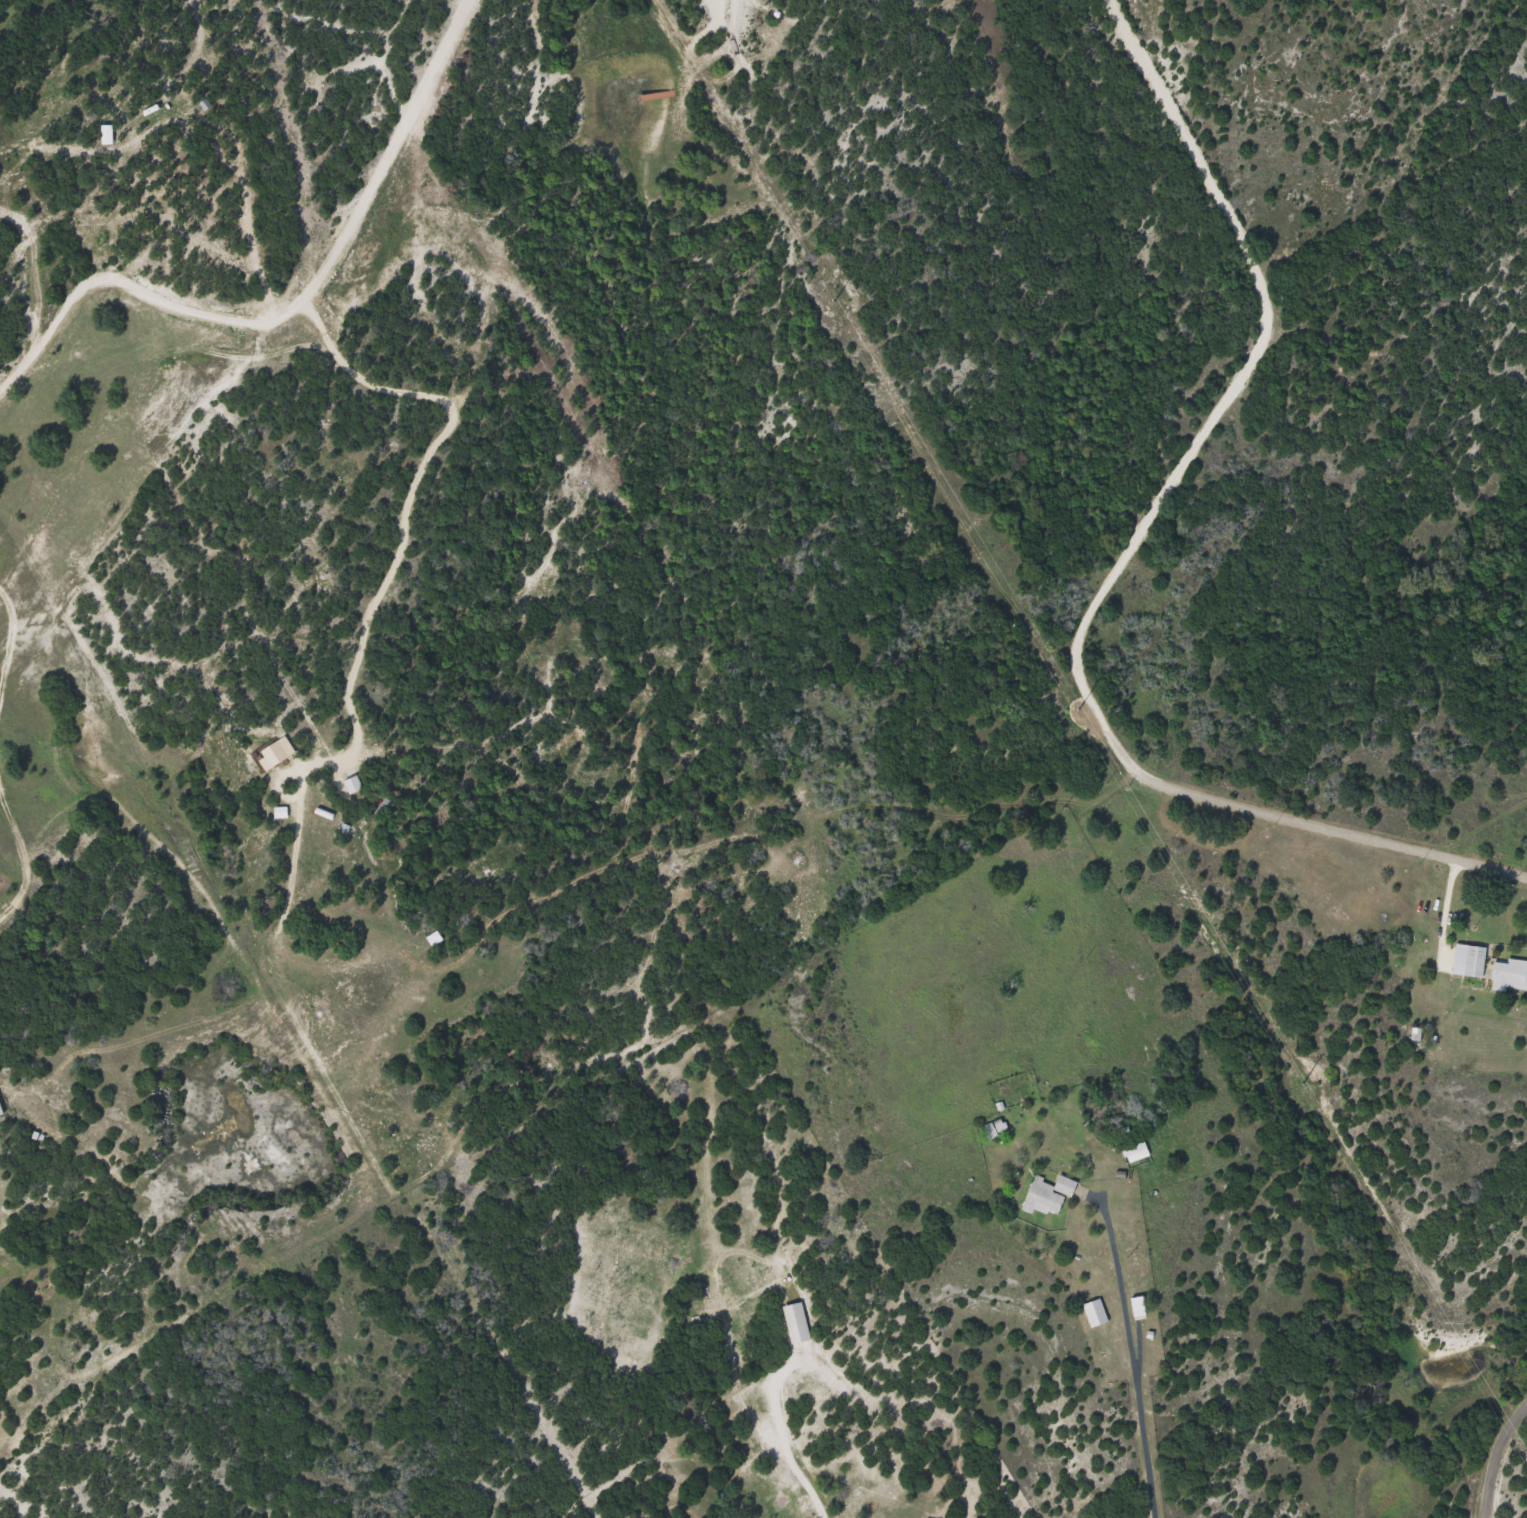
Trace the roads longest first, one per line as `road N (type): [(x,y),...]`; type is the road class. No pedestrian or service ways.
road 1 (residential): [(1526,880),(1169,790),(1132,761),(1094,698),(1082,655),(1092,623),(1265,353),(1272,307),(1252,249),(1114,0)]
road 2 (residential): [(473,0),(316,322),(0,701)]

